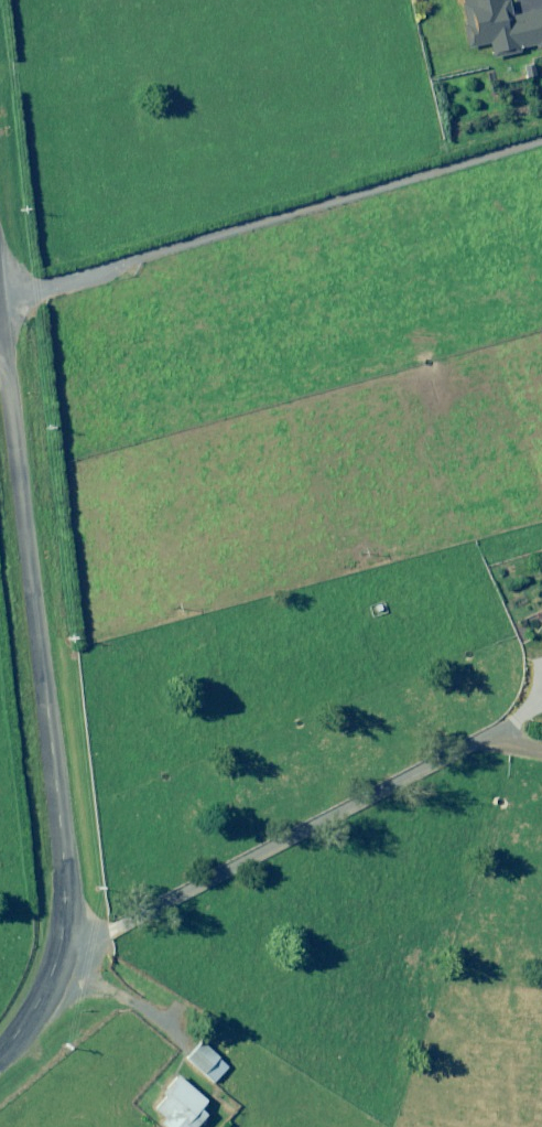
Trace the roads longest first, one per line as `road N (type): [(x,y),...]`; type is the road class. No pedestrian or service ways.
road 1 (unclassified): [(0,1057),(41,1005),(59,964),(66,900),(0,294)]
road 2 (track): [(541,142),(0,299)]
road 3 (track): [(65,926),(114,931),(521,705),(541,706)]

